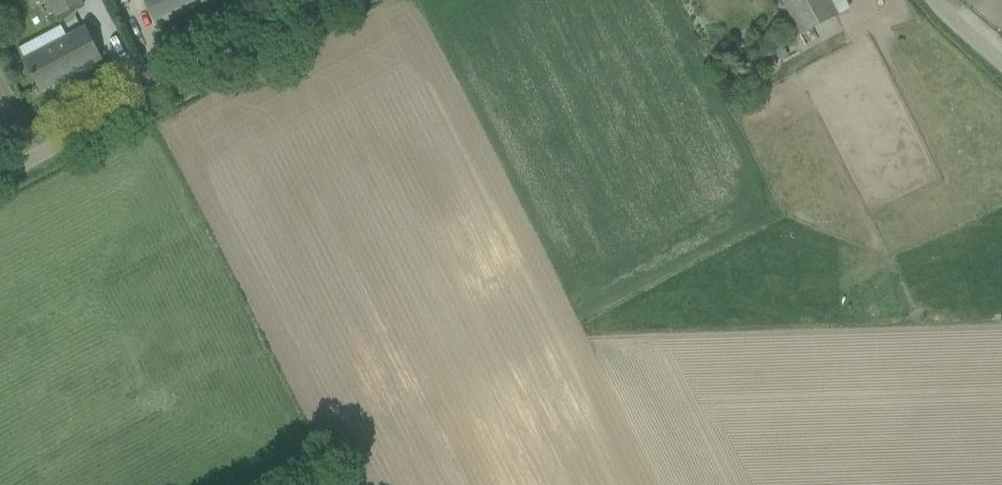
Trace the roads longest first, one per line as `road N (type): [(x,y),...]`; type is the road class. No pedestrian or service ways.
road 1 (unclassified): [(0,181),(353,0)]

